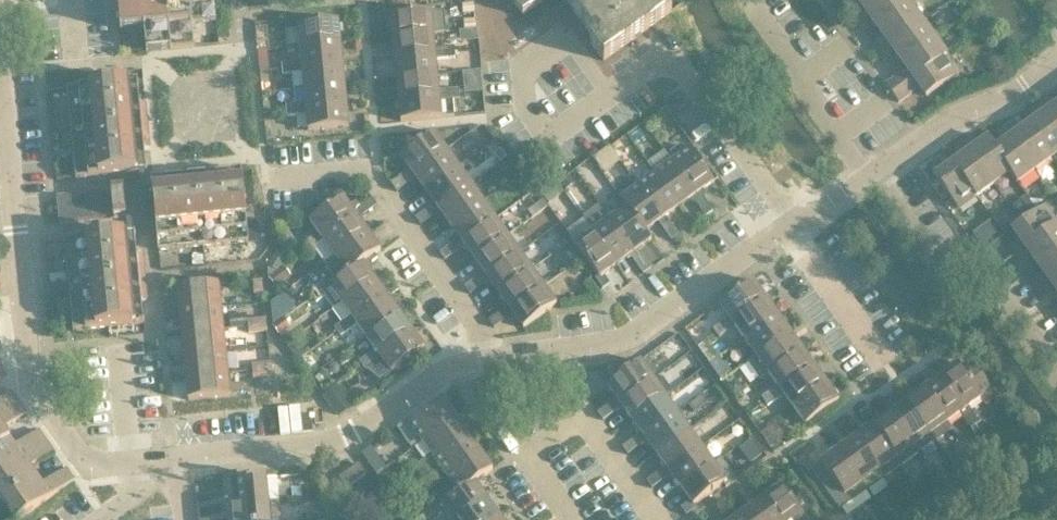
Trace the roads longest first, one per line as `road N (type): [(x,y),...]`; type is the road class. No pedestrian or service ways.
road 1 (residential): [(141,461),(90,463),(32,389),(15,178)]
road 2 (residential): [(487,361),(453,366),(331,443),(167,461)]
road 3 (residential): [(273,181),(368,172),(481,328),(487,361)]
road 4 (residential): [(1056,381),(974,266),(935,261),(872,178)]
road 5 (residential): [(789,226),(668,57),(609,95)]
road 6 (residential): [(569,350),(630,339),(789,226)]
road 7 (residential): [(872,178),(945,123),(1056,66)]
road 8 (residential): [(872,178),(802,88),(753,0)]
road 9 (residential): [(609,95),(549,140),(524,109),(522,71),(567,38)]
road 10 (residential): [(15,178),(0,6)]
road 11 (residential): [(880,357),(789,226)]
road 12 (residential): [(579,417),(528,453),(573,519)]
road 13 (residential): [(655,519),(579,417)]

